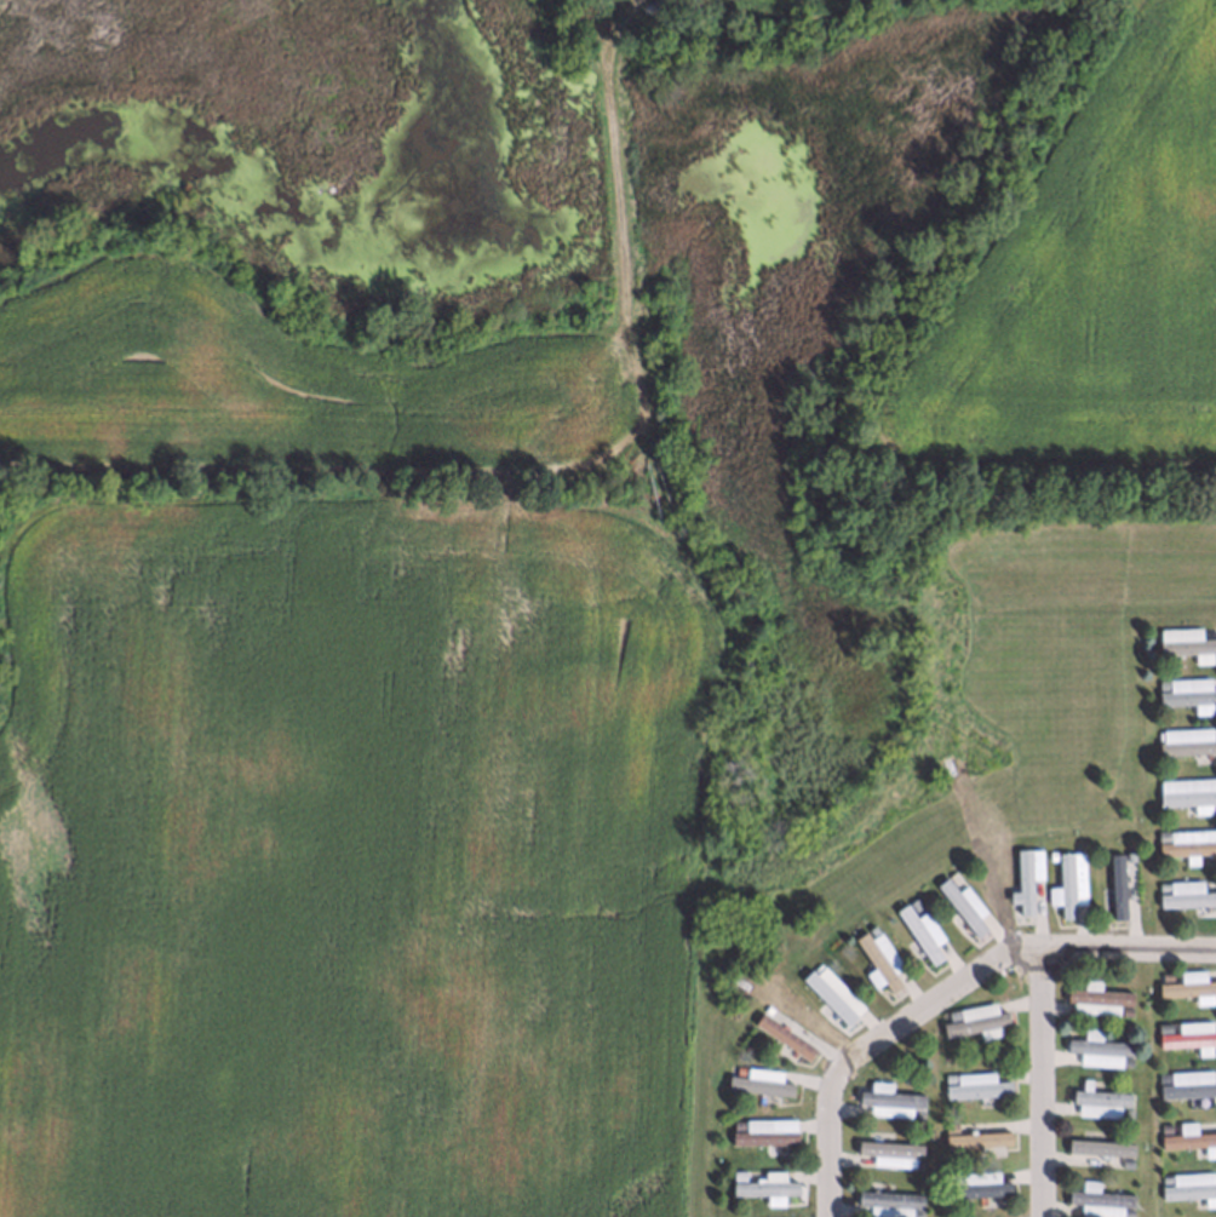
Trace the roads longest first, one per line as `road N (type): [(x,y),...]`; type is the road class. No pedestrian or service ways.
road 1 (residential): [(1215,949),(1009,955),(848,1061),(831,1104),(832,1216)]
road 2 (residential): [(1048,1216),(1048,951)]

